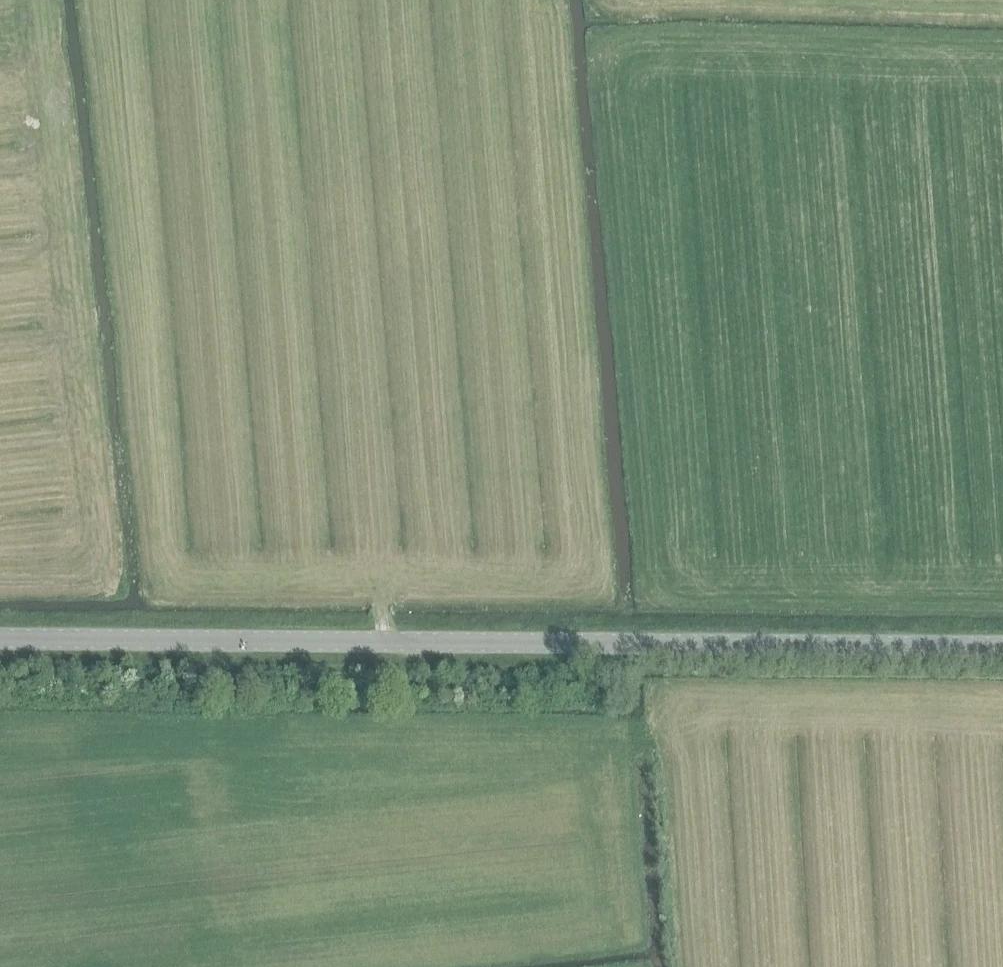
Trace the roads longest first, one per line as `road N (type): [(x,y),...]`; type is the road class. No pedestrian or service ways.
road 1 (tertiary): [(1002,648),(0,639)]

